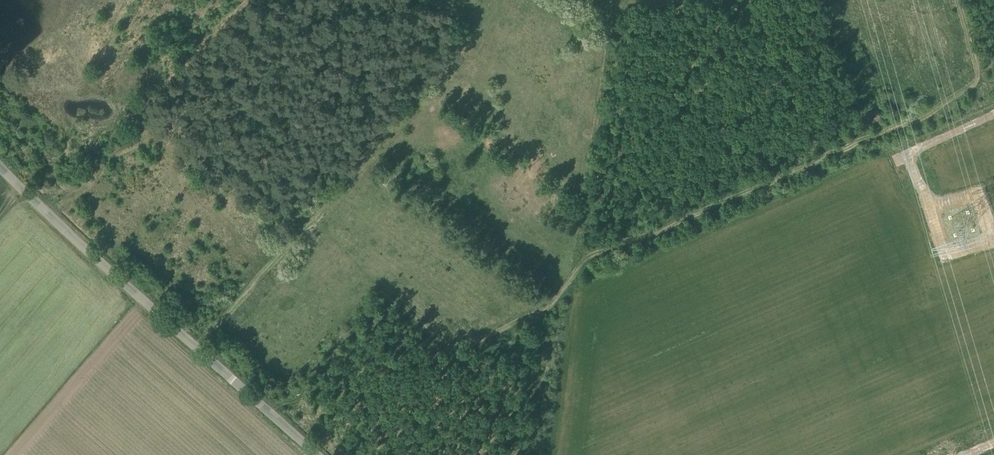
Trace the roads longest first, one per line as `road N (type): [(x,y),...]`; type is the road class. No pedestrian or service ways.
road 1 (unclassified): [(313,454),(85,255),(0,167)]
road 2 (track): [(313,220),(475,35)]
road 3 (track): [(195,352),(313,220)]

